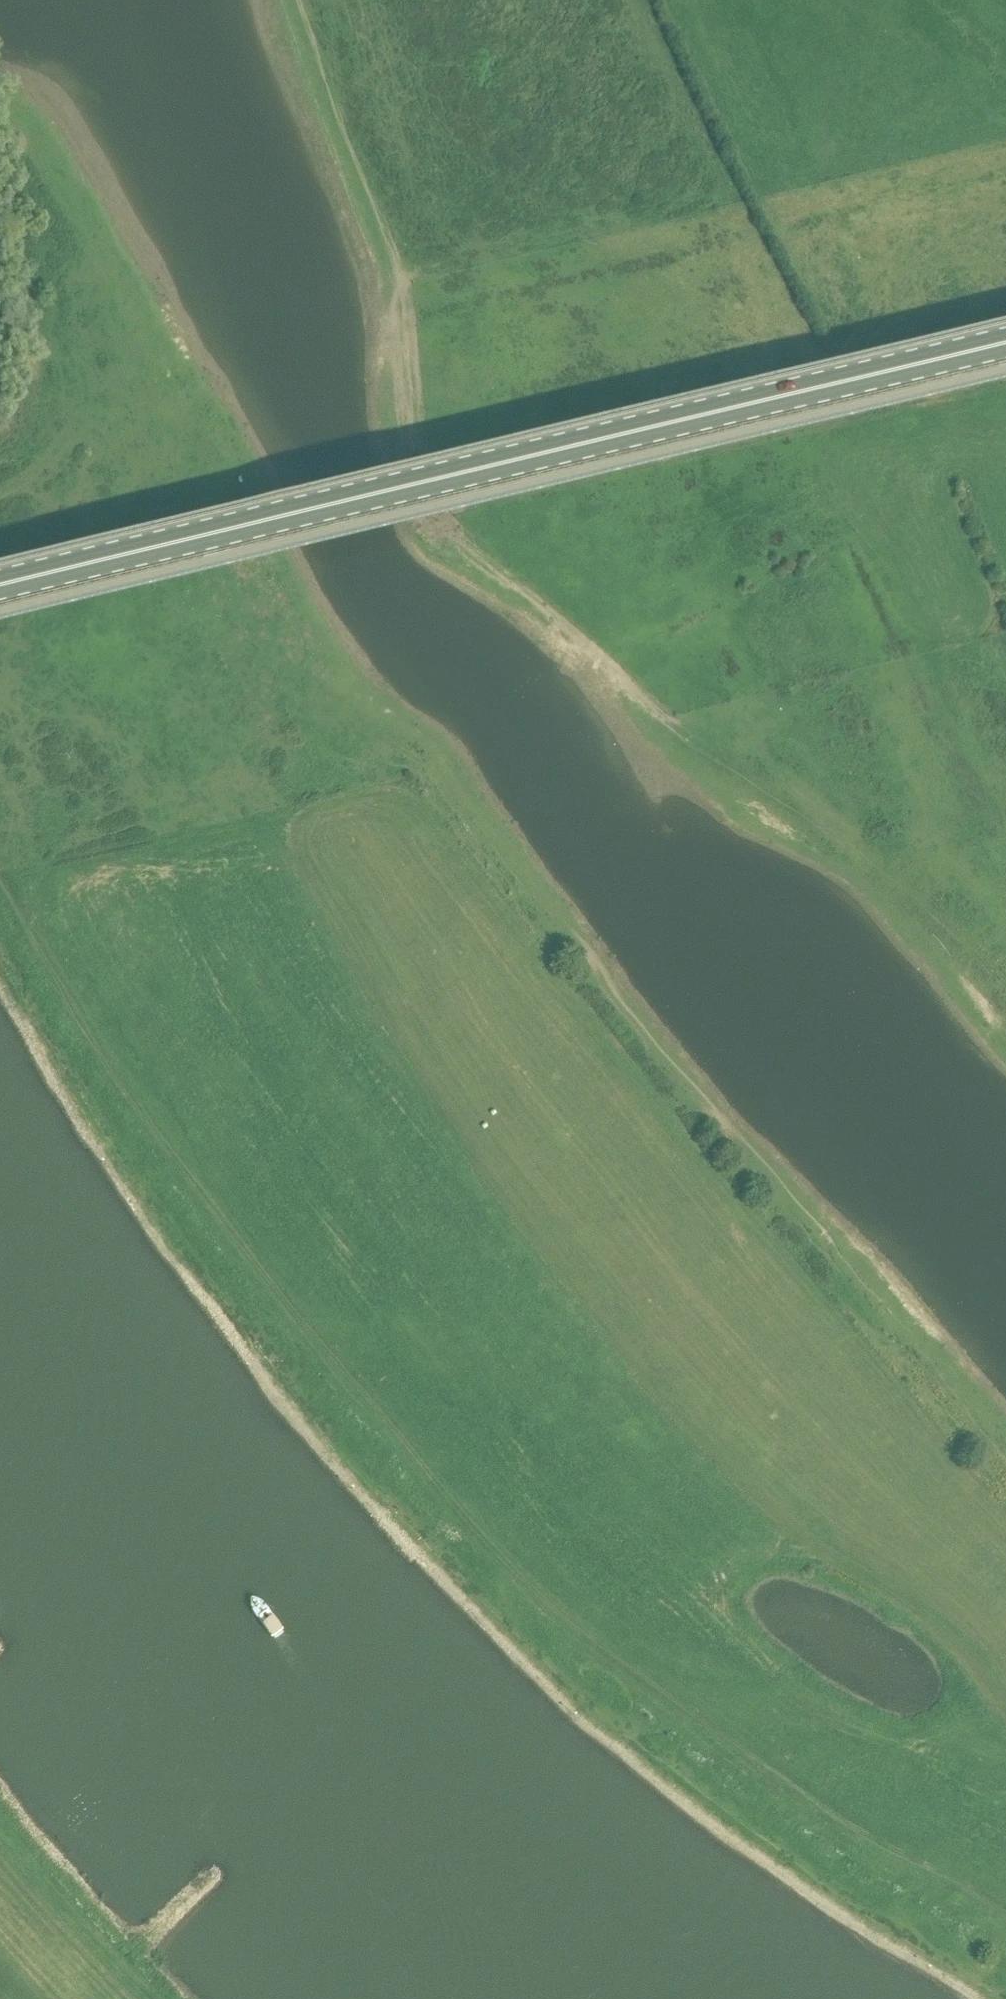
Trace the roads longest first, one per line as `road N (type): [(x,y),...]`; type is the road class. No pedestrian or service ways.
road 1 (primary): [(0,596),(1005,353)]

